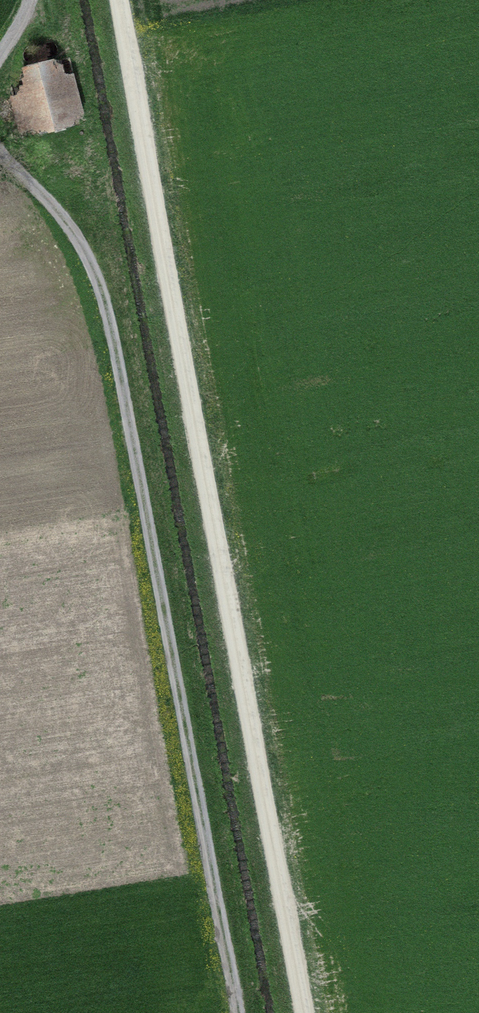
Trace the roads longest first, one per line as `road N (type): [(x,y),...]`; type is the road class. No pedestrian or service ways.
road 1 (track): [(118,0),(303,1012)]
road 2 (track): [(240,1012),(99,283),(60,212),(0,153)]

